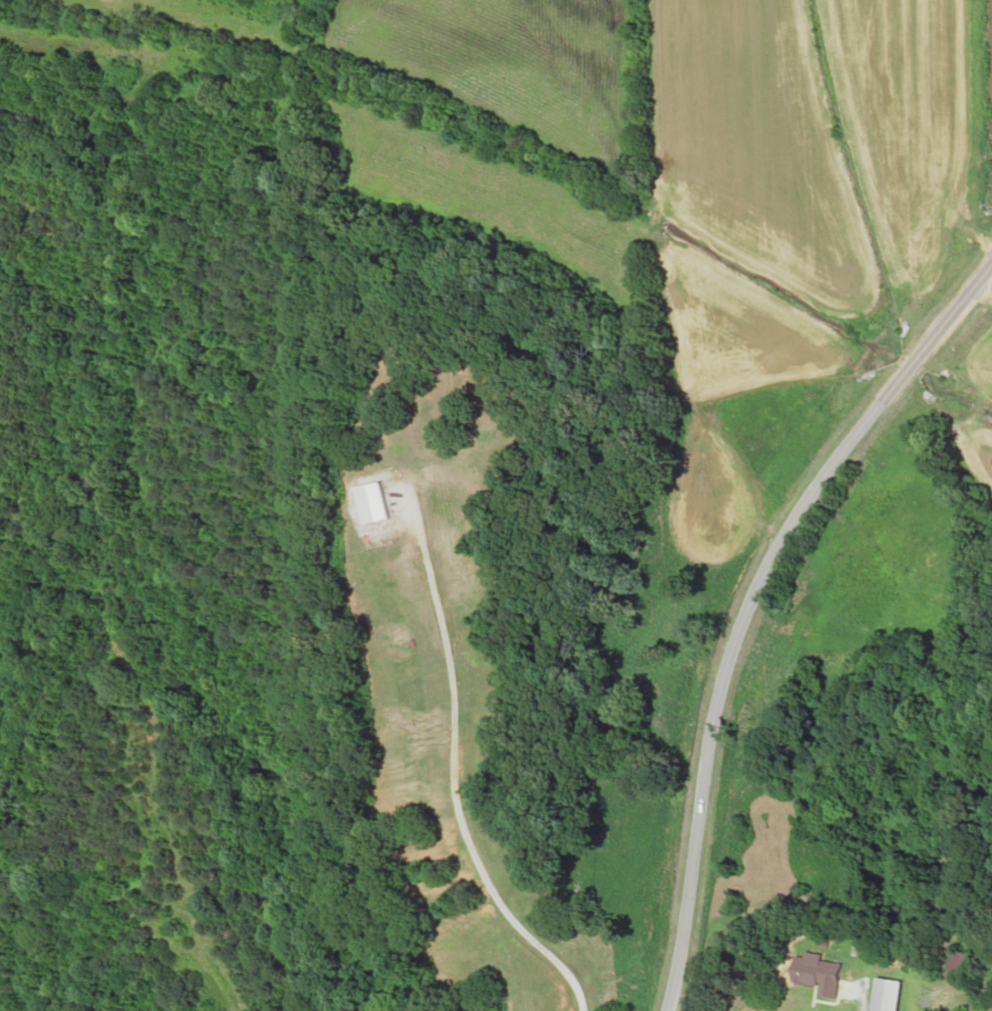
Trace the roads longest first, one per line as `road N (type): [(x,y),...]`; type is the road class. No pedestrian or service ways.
road 1 (tertiary): [(673,1010),(684,953),(676,720),(779,508),(991,284)]

